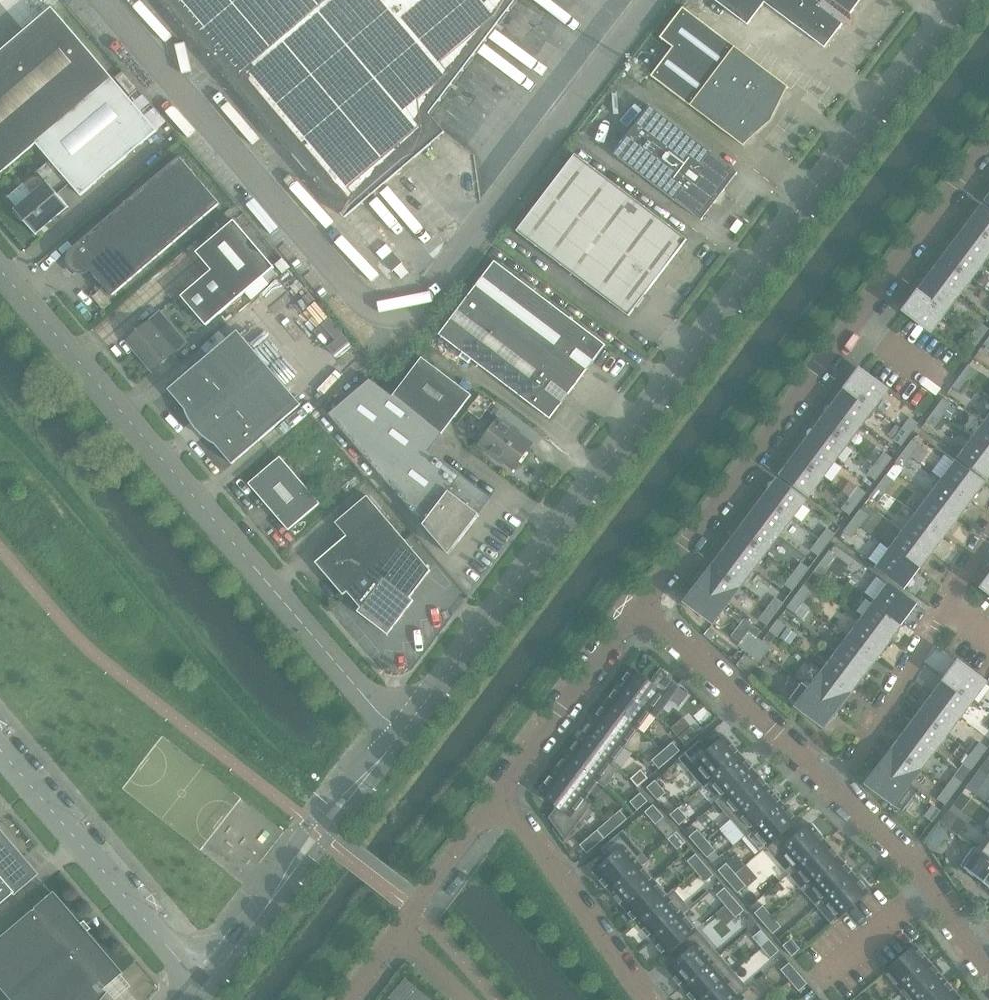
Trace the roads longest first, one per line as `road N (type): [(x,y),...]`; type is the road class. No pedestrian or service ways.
road 1 (unclassified): [(402,732),(958,0)]
road 2 (unclassified): [(100,0),(349,294),(368,307),(394,310),(429,292),(651,0)]
road 3 (unclassified): [(402,732),(0,270)]
road 4 (residential): [(640,606),(988,140)]
road 5 (unclassified): [(202,989),(0,751)]
road 6 (residential): [(834,790),(640,606)]
road 7 (residential): [(645,999),(560,878),(494,801)]
road 8 (residential): [(494,801),(640,606)]
road 9 (residential): [(977,959),(908,860),(834,790)]
road 10 (residential): [(947,608),(834,790)]
road 11 (unclassified): [(377,764),(307,825),(269,904)]
road 12 (unclassified): [(269,904),(350,811),(377,764)]
road 13 (residential): [(395,936),(494,801)]

